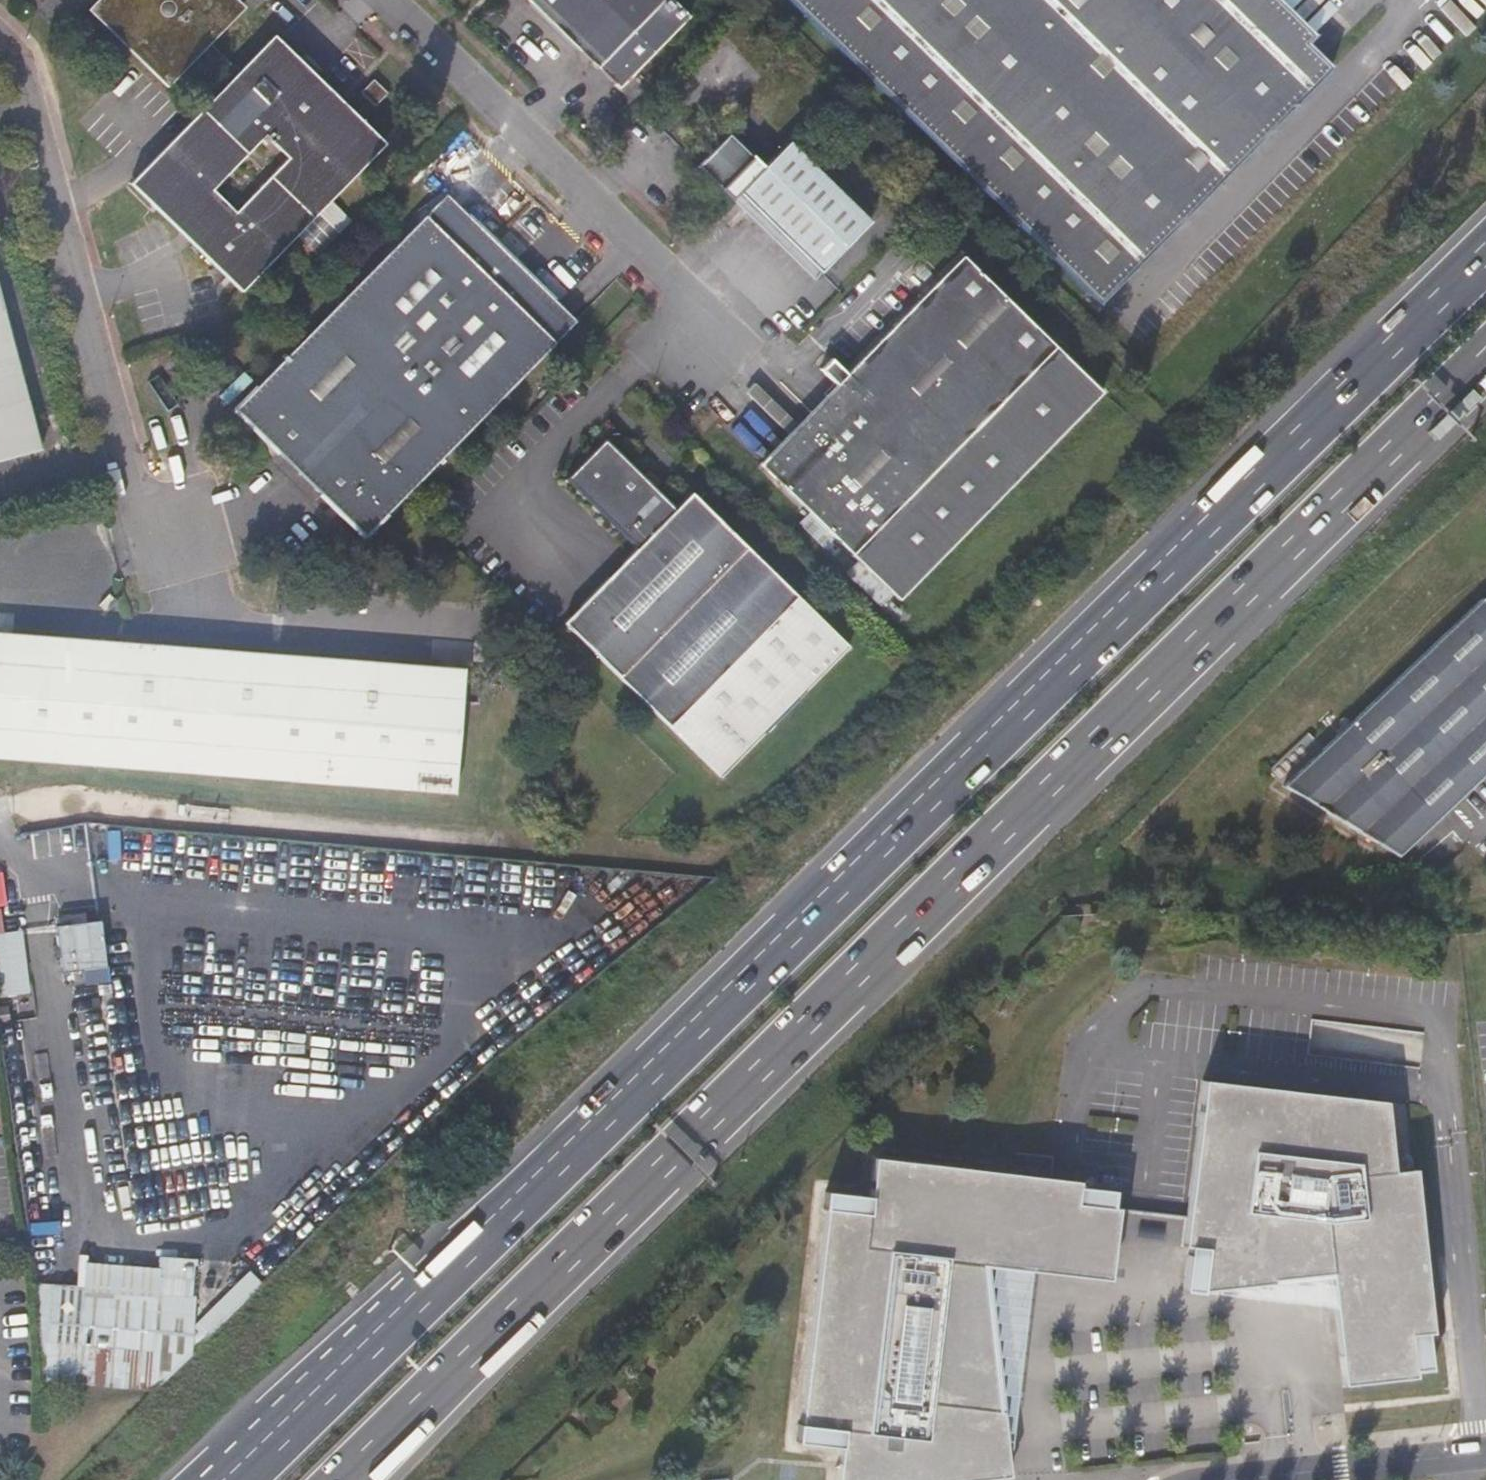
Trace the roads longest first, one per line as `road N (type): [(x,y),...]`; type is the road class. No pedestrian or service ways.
road 1 (motorway): [(1485,258),(227,1479)]
road 2 (motorway): [(346,1479),(1485,358)]
road 3 (unclassified): [(0,816),(72,808),(723,858)]
road 4 (unclassified): [(1485,1453),(1242,1479)]

